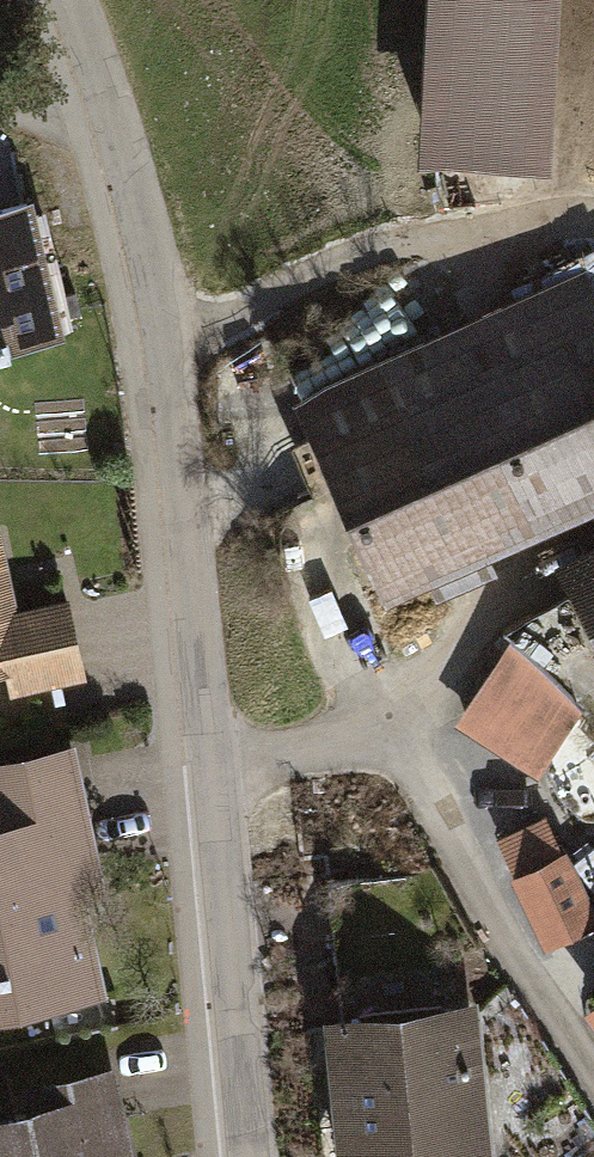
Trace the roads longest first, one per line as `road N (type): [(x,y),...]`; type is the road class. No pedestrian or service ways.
road 1 (tertiary): [(246,1156),(157,341)]
road 2 (residential): [(593,223),(543,214),(452,227),(348,255),(157,341)]
road 3 (tertiary): [(157,341),(90,76),(59,0)]

